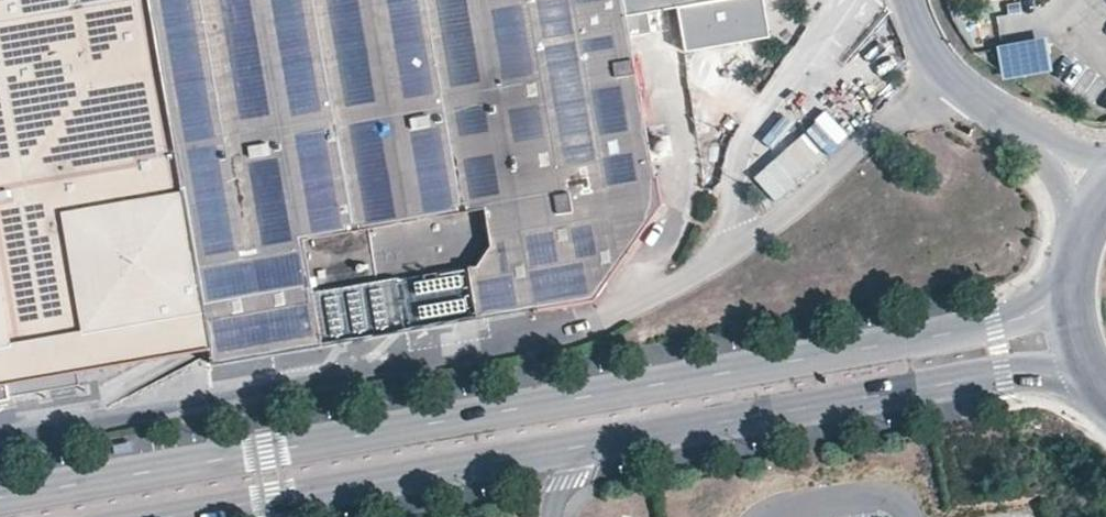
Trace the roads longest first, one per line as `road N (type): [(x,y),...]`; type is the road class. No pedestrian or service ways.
road 1 (tertiary): [(1067,283),(1010,317),(933,338),(0,497)]
road 2 (tertiary): [(173,516),(979,372),(1097,379)]
road 3 (residential): [(915,0),(940,66),(1051,153)]

